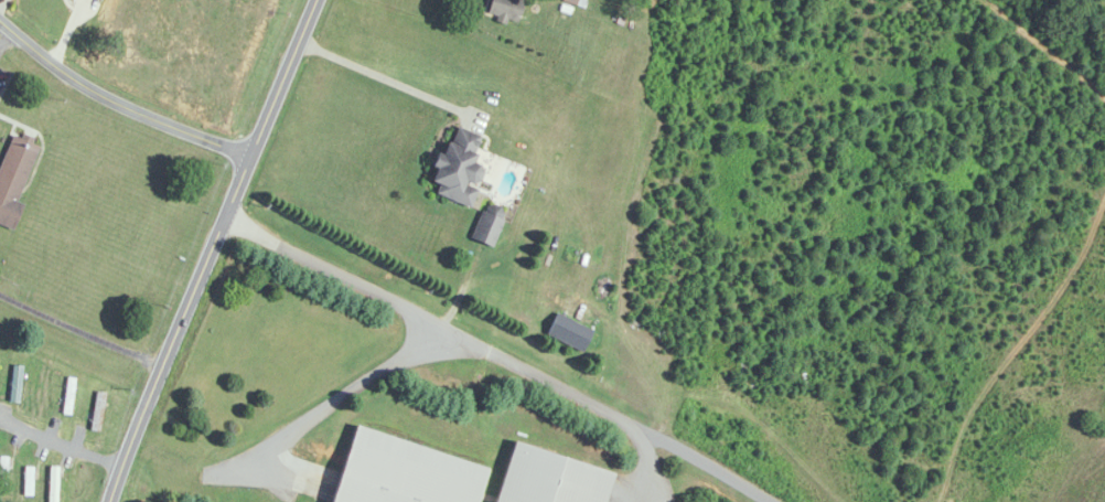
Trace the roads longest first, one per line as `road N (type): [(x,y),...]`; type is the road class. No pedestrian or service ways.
road 1 (secondary): [(110,501),(116,464),(310,0)]
road 2 (residential): [(0,20),(93,93),(245,150)]
road 3 (residential): [(116,464),(0,422)]

